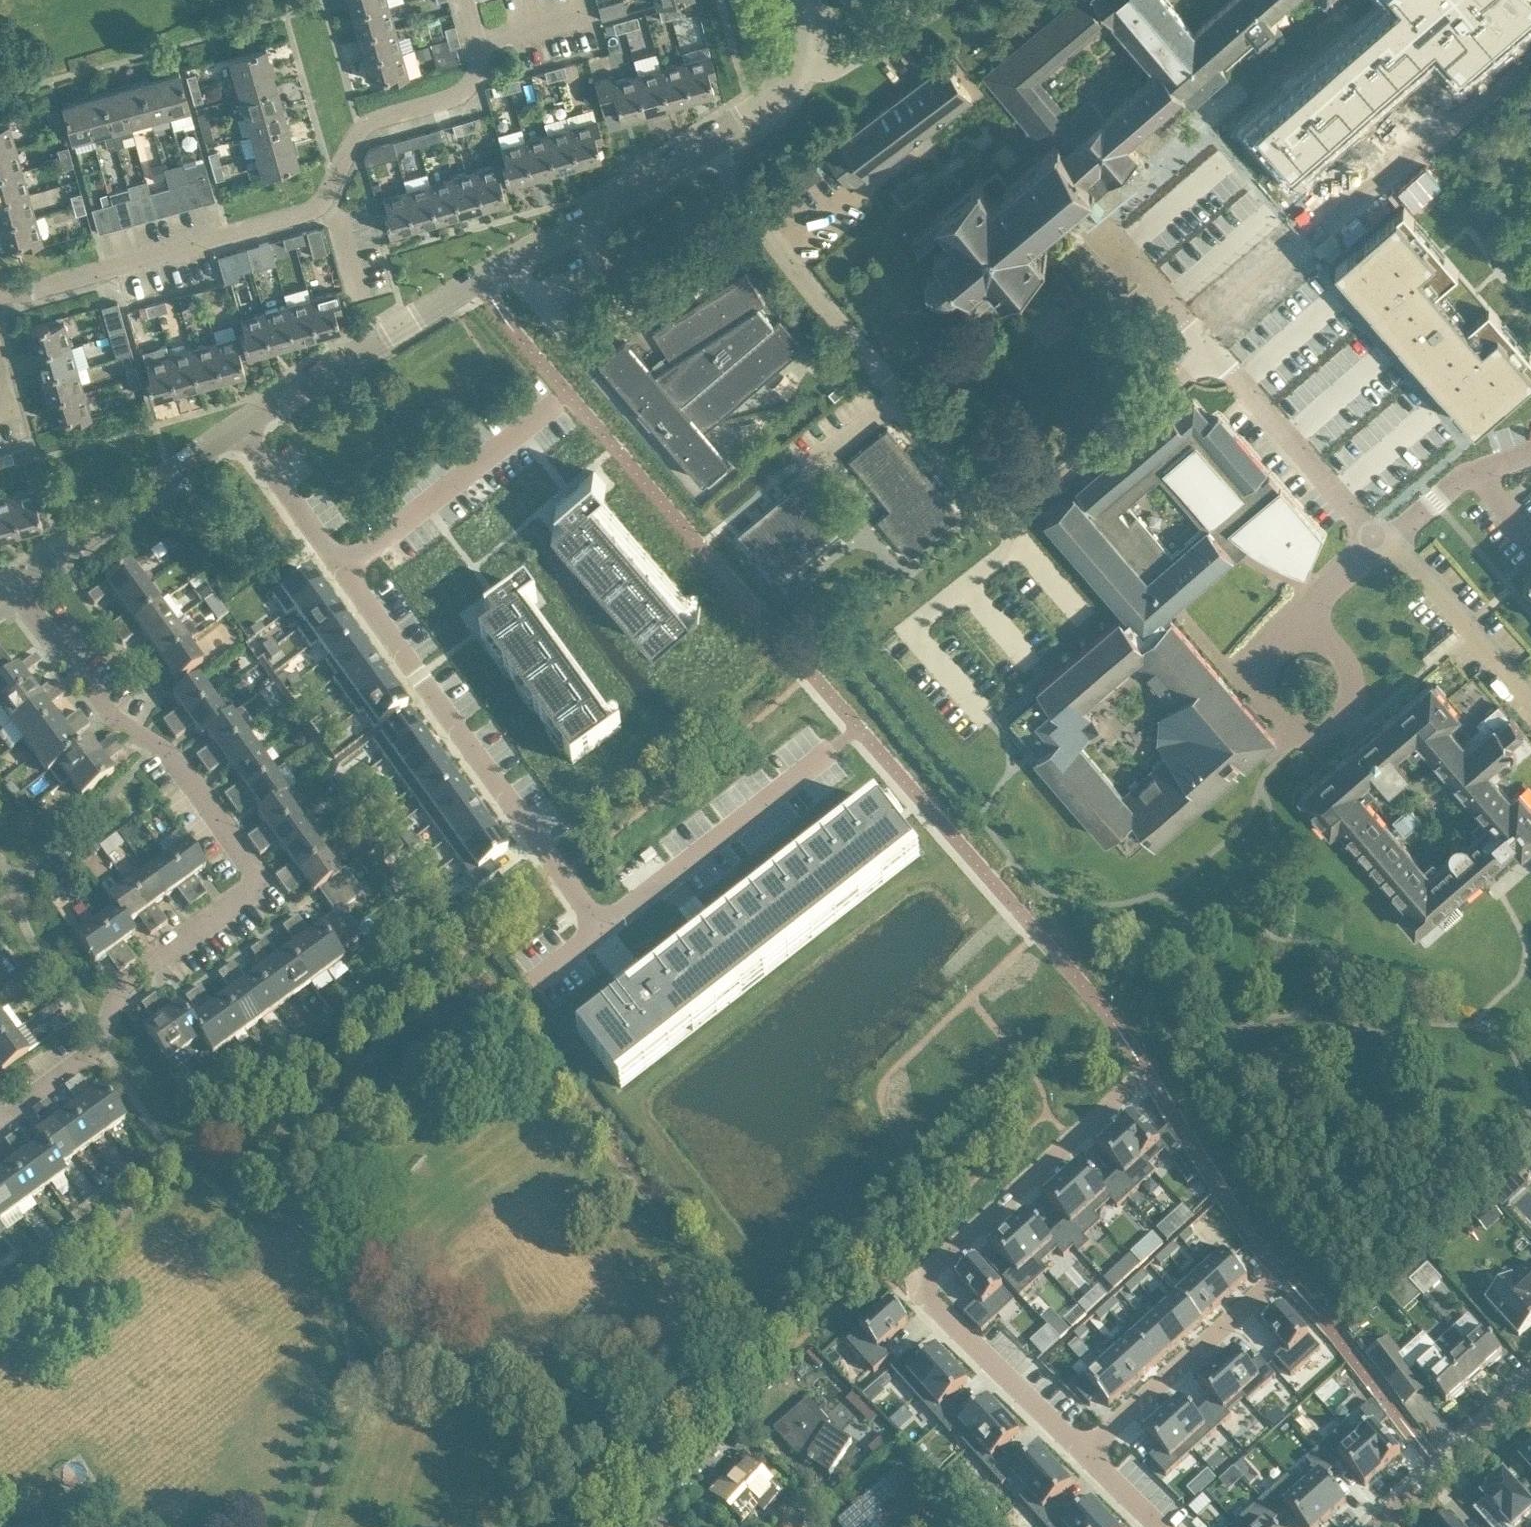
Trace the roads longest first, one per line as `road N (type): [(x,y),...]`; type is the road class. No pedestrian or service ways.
road 1 (residential): [(1085,1452),(1282,1273),(1255,1246),(1147,1074),(914,1288)]
road 2 (residential): [(0,1117),(103,1044),(122,982),(265,880),(175,757),(118,719),(12,589)]
road 3 (residential): [(245,427),(753,118),(796,66)]
road 4 (residential): [(0,287),(19,296),(306,214),(325,201),(360,130),(456,97),(476,73),(481,45),(468,0)]
road 5 (residential): [(344,565),(603,926)]
road 6 (residential): [(1530,455),(1468,475),(1369,553),(1323,596),(1294,643)]
road 7 (residential): [(603,926),(833,747)]
road 8 (residential): [(12,589),(245,427)]
road 9 (residential): [(558,401),(344,565)]
road 10 (residential): [(1294,643),(1266,671),(1267,698),(1284,720),(1312,727),(1338,714),(1350,688),(1344,660),(1307,641)]
road 11 (residential): [(1085,1452),(914,1288)]
road 12 (residential): [(1378,1526),(1530,1387)]
road 13 (residential): [(245,427),(344,565)]
road 14 (residential): [(796,66),(846,63),(940,0)]

